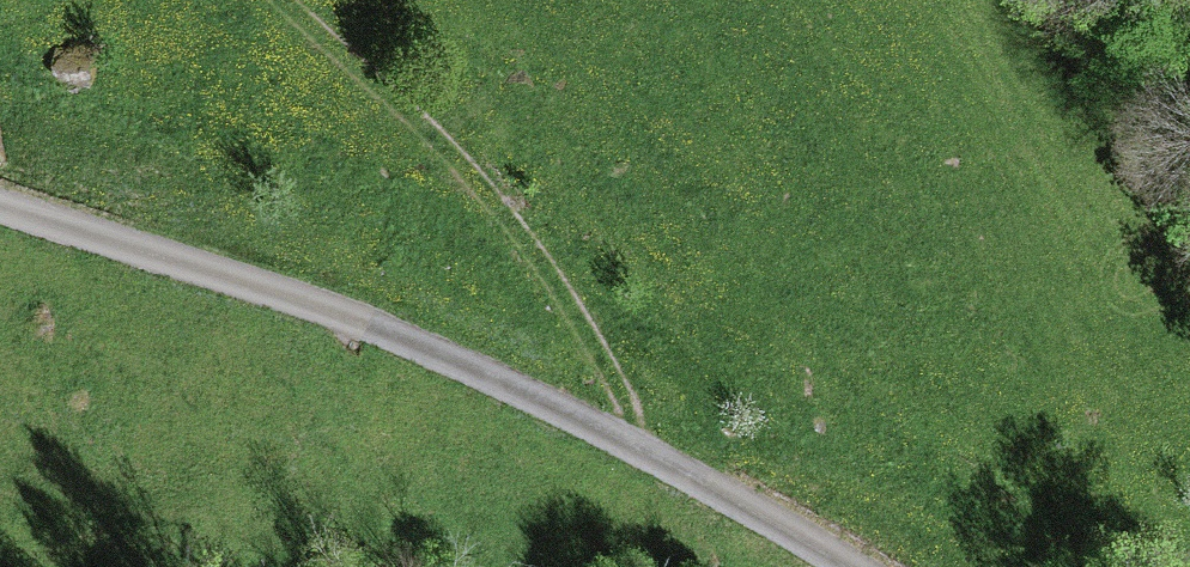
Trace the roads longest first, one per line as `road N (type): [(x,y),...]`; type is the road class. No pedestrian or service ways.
road 1 (unclassified): [(850,566),(641,448),(377,336),(0,205)]
road 2 (track): [(290,0),(492,189),(560,268),(614,350),(635,403),(641,448)]

